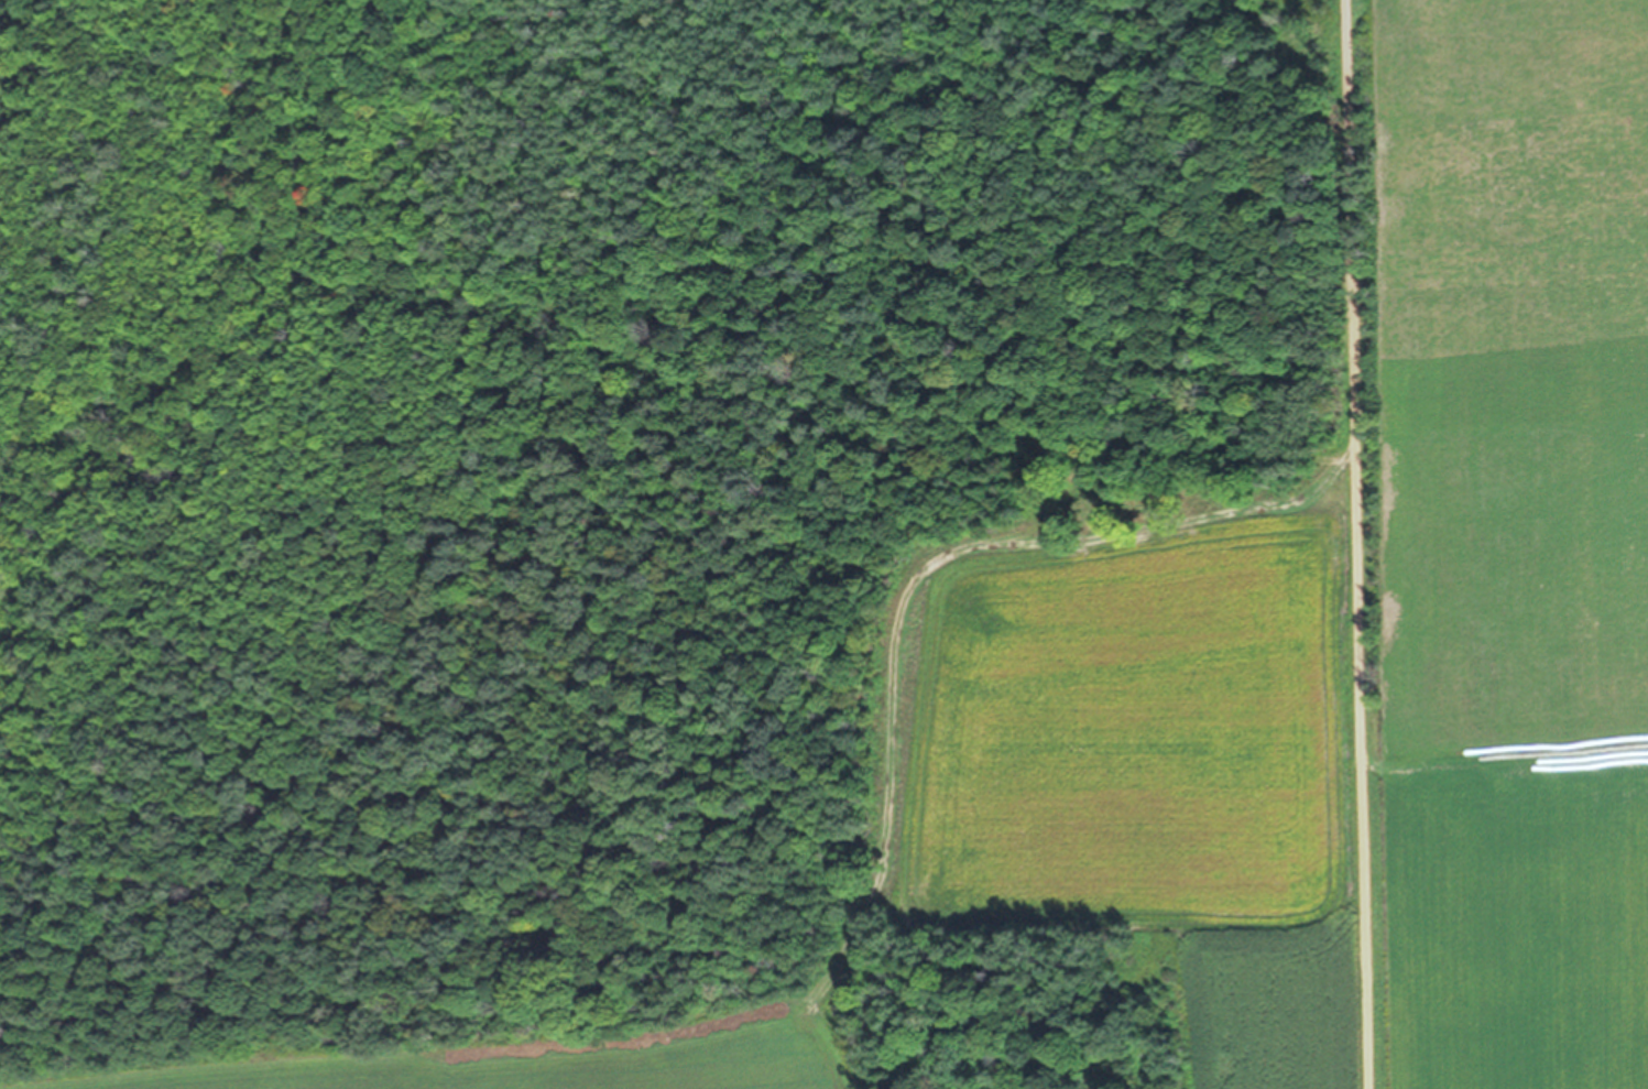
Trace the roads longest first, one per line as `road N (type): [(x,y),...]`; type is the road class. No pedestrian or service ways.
road 1 (residential): [(1369,1088),(1348,0)]

